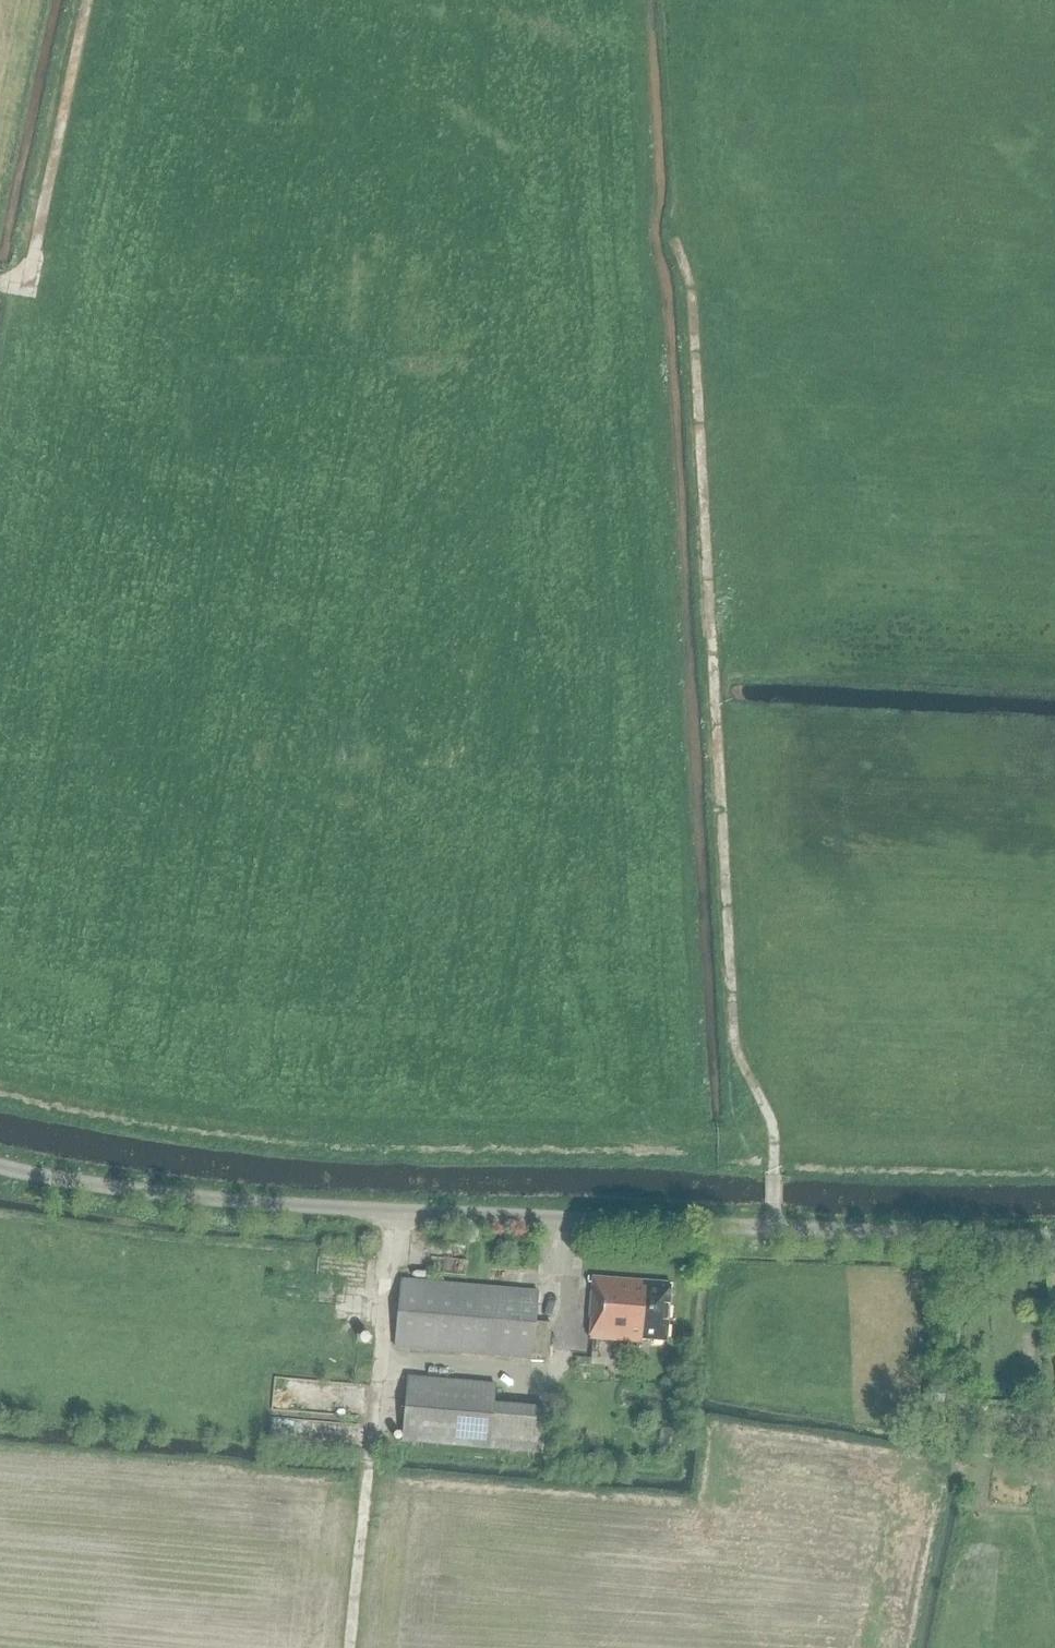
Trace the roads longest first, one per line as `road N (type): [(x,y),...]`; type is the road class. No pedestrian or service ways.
road 1 (unclassified): [(1054,1240),(395,1213),(0,1168)]

